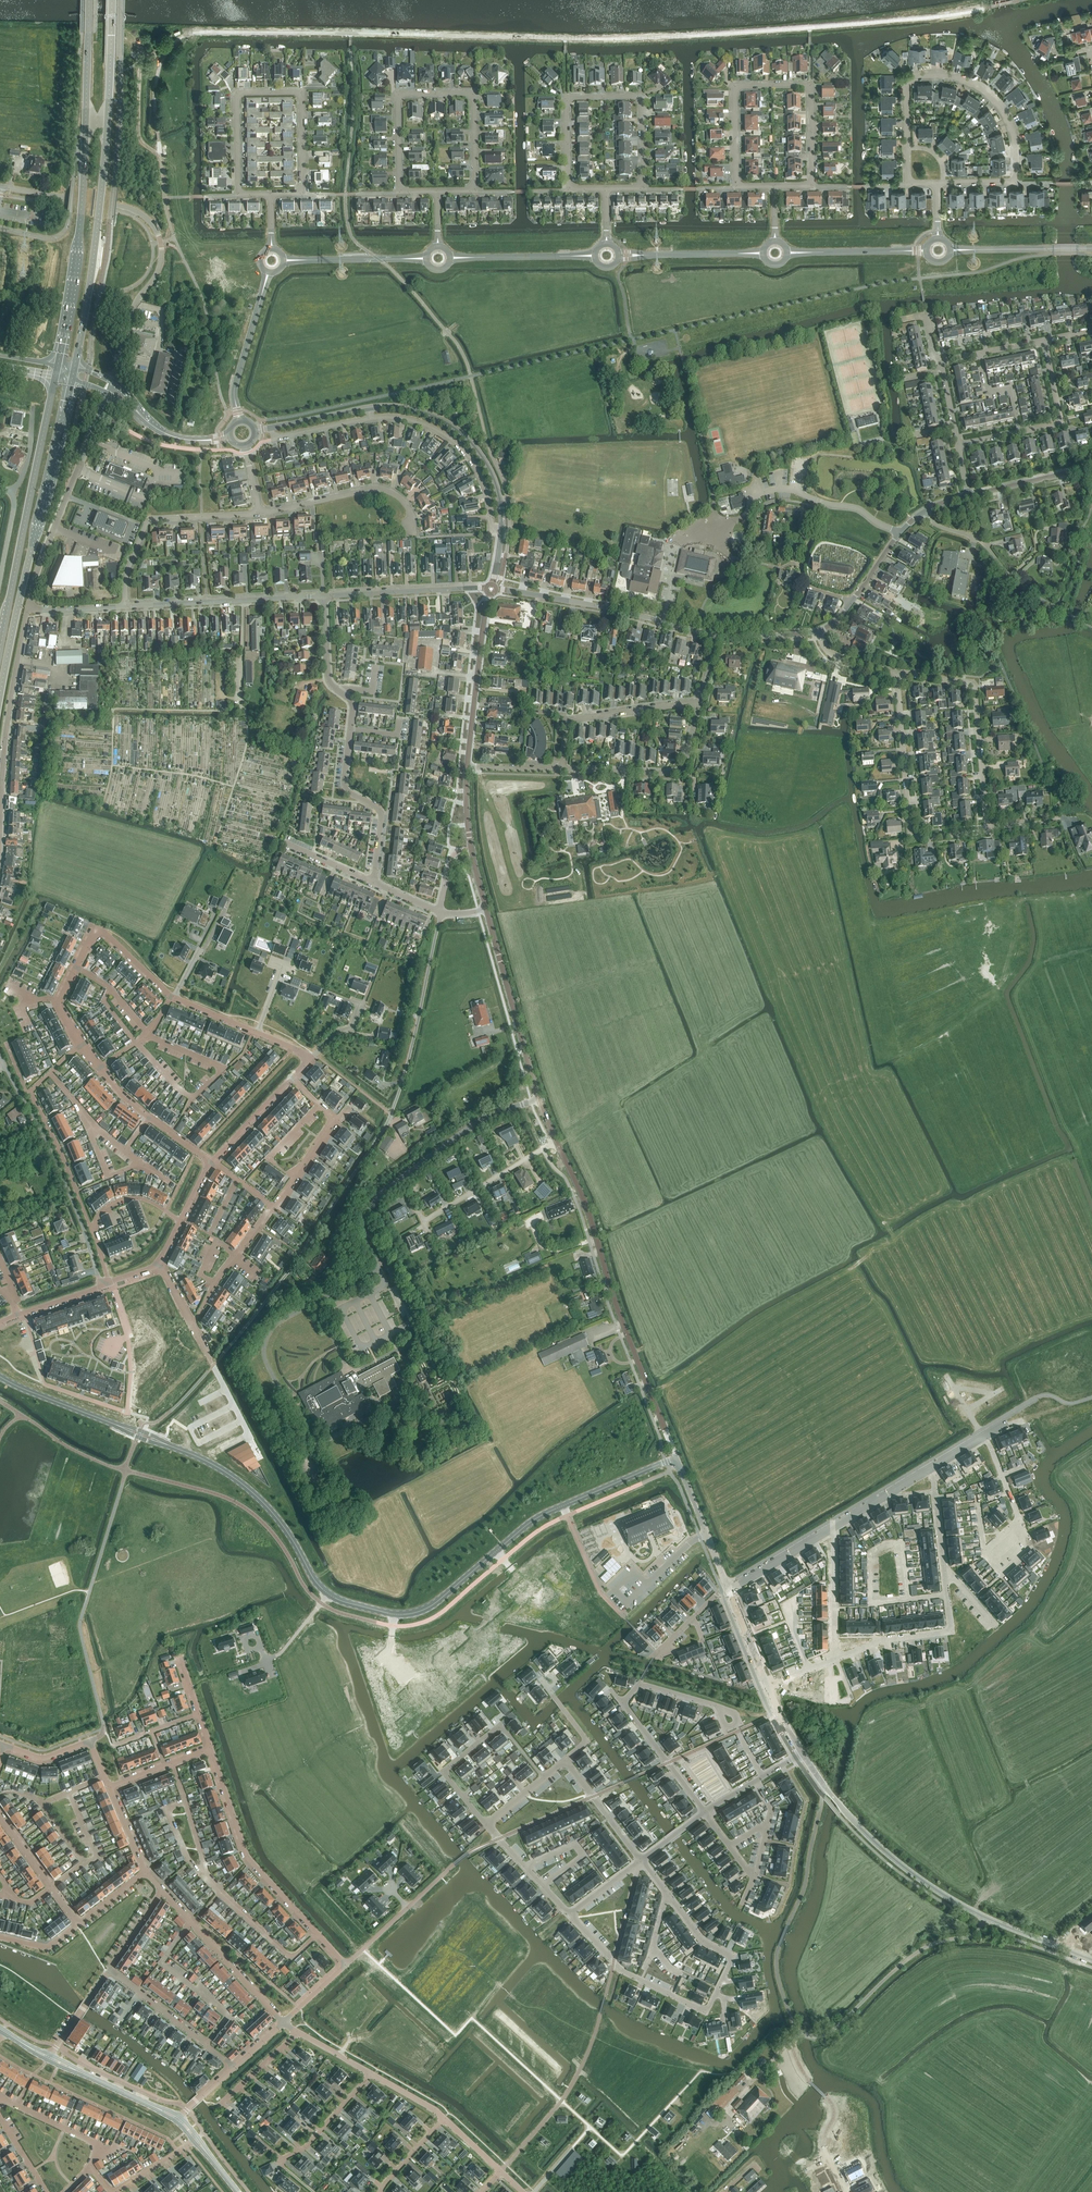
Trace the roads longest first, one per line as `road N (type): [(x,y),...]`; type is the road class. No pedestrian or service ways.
road 1 (residential): [(291,1270),(390,1116),(440,911)]
road 2 (primary): [(74,368),(101,190),(112,0)]
road 3 (primary): [(89,0),(81,215),(58,366)]
road 4 (residential): [(570,1914),(625,1972),(706,2011),(733,1956),(703,1941),(641,1860)]
road 5 (unclassified): [(112,383),(136,302),(161,262),(156,229),(121,206),(0,186)]
road 6 (primary): [(0,696),(72,380)]
road 7 (unclassified): [(667,1435),(556,1141)]
road 8 (primary): [(55,377),(0,650)]
road 9 (residential): [(736,186),(735,86),(811,85),(812,185)]
road 10 (residential): [(399,191),(398,94),(474,92),(475,190)]
road 11 (residential): [(238,194),(236,93),(302,92),(303,193)]
road 12 (residential): [(346,1965),(248,1858),(210,1748)]
road 13 (residential): [(568,189),(566,97),(642,96),(643,187)]
road 14 (tertiary): [(985,1917),(885,1852),(801,1752)]
road 15 (residential): [(1016,182),(1008,120),(987,94),(961,79),(907,81),(908,148)]
road 16 (residential): [(987,827),(911,839),(896,673)]
road 17 (residential): [(716,1706),(639,1683),(623,1701),(704,1812)]
road 18 (track): [(102,808),(113,709),(246,711)]
road 19 (tertiary): [(715,635),(491,589)]
road 20 (unclassified): [(805,2036),(829,2033),(915,1954),(974,1934),(985,1917)]
road 21 (residential): [(987,827),(973,685),(896,673)]
road 22 (unclassified): [(0,1056),(44,1136),(90,1249)]
road 23 (residential): [(544,1779),(500,1725),(443,1772),(488,1824)]
road 24 (tertiary): [(179,1450),(259,1499),(328,1594)]
road 25 (residential): [(0,816),(28,608)]
road 26 (tertiary): [(502,532),(494,479),(463,435),(418,411),(369,408)]
road 27 (unclassified): [(28,608),(101,416)]
road 28 (unclassified): [(1091,627),(1024,587),(977,539),(924,512)]
road 29 (tertiary): [(497,1551),(543,1515),(676,1458)]
road 30 (residential): [(260,513),(149,520),(127,571),(126,606)]
road 31 (unclassified): [(372,1204),(479,1121),(539,1099)]
road 32 (unclassified): [(126,606),(323,596)]
road 33 (unclassified): [(539,1099),(487,910)]
road 34 (residential): [(562,769),(683,773),(699,702)]
road 35 (residential): [(958,444),(1062,423),(1045,340)]
road 36 (residential): [(370,418),(417,421),(459,446),(483,482),(493,530)]
road 37 (residential): [(836,1659),(881,1642),(951,1632),(944,1565)]
road 38 (residential): [(51,1887),(83,1863),(40,1804),(105,1777)]
road 39 (residential): [(161,1890),(283,2023)]
road 40 (residential): [(467,767),(491,589)]
road 41 (residential): [(412,528),(405,503),(378,488),(260,513)]
road 42 (residential): [(81,1044),(128,1101),(211,1162)]
road 43 (residential): [(374,883),(381,814),(345,788),(350,730)]
road 44 (residential): [(273,1207),(336,1119),(291,1078)]
road 45 (unclassified): [(323,596),(491,589)]
road 46 (residential): [(424,1221),(556,1141)]
road 47 (residential): [(91,1228),(28,1093)]
road 48 (residential): [(192,1325),(273,1207)]
road 49 (track): [(214,847),(245,750),(246,711)]
road 50 (tertiary): [(728,1587),(676,1458)]
road 51 (residential): [(836,1659),(834,1524)]
road 52 (residential): [(568,721),(699,702)]
road 53 (residential): [(98,929),(57,1006),(81,1044)]
road 54 (residential): [(371,2074),(305,2148),(277,2162)]
road 55 (residential): [(4,1745),(43,1758),(90,1741),(105,1777)]
road 56 (residential): [(590,2127),(622,2157),(679,2095)]
road 57 (tertiary): [(968,496),(1091,467)]
road 58 (residential): [(641,1860),(565,1761)]
road 59 (track): [(768,1708),(649,1672)]
road 60 (track): [(112,765),(234,786)]
road 61 (tertiary): [(394,1614),(431,1606),(497,1551)]
road 62 (residential): [(728,1587),(834,1524)]
road 63 (residential): [(108,1969),(205,2044)]
road 64 (residential): [(488,1824),(570,1914)]

